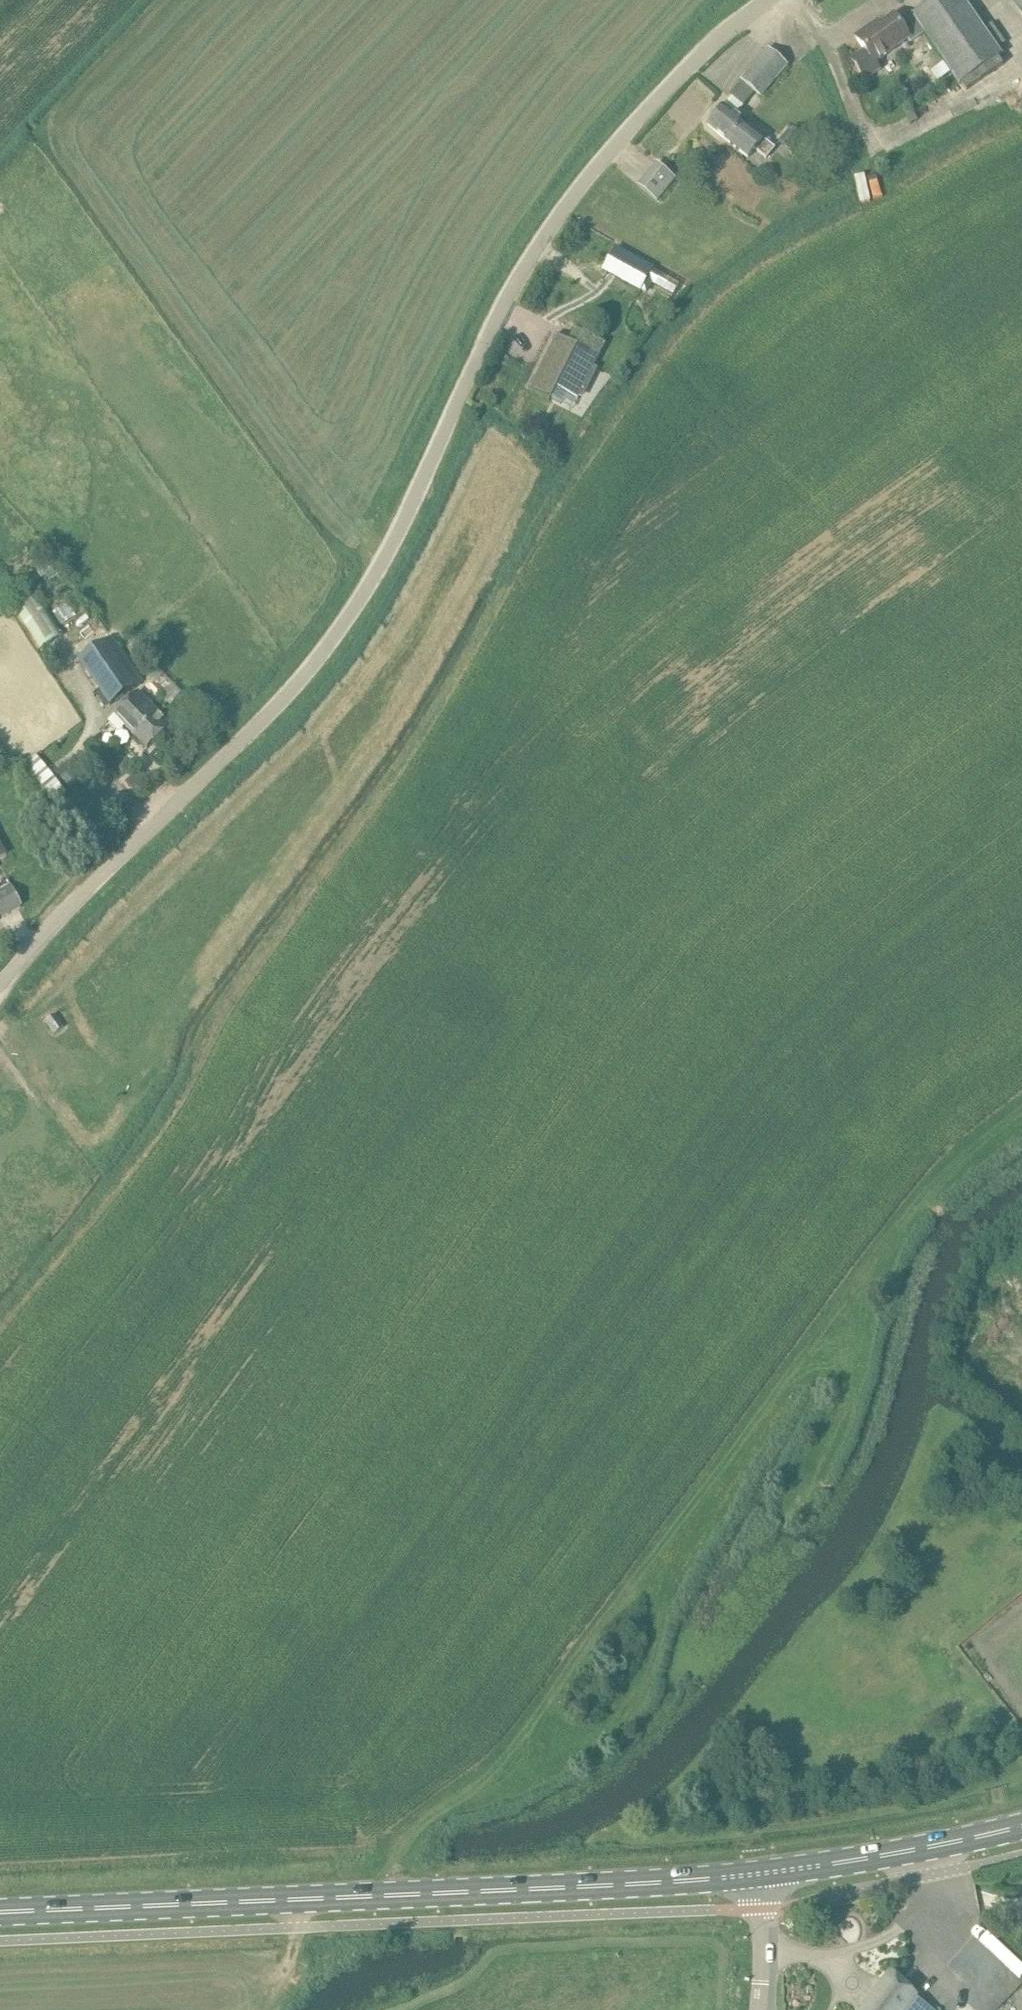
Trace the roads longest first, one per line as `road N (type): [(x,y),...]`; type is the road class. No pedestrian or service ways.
road 1 (unclassified): [(0,996),(294,691),(447,433),(567,194),(657,96),(764,0)]
road 2 (primary): [(0,1914),(762,1874)]
road 3 (primary): [(762,1874),(1021,1826)]
road 4 (unclassified): [(761,2009),(762,1874)]

